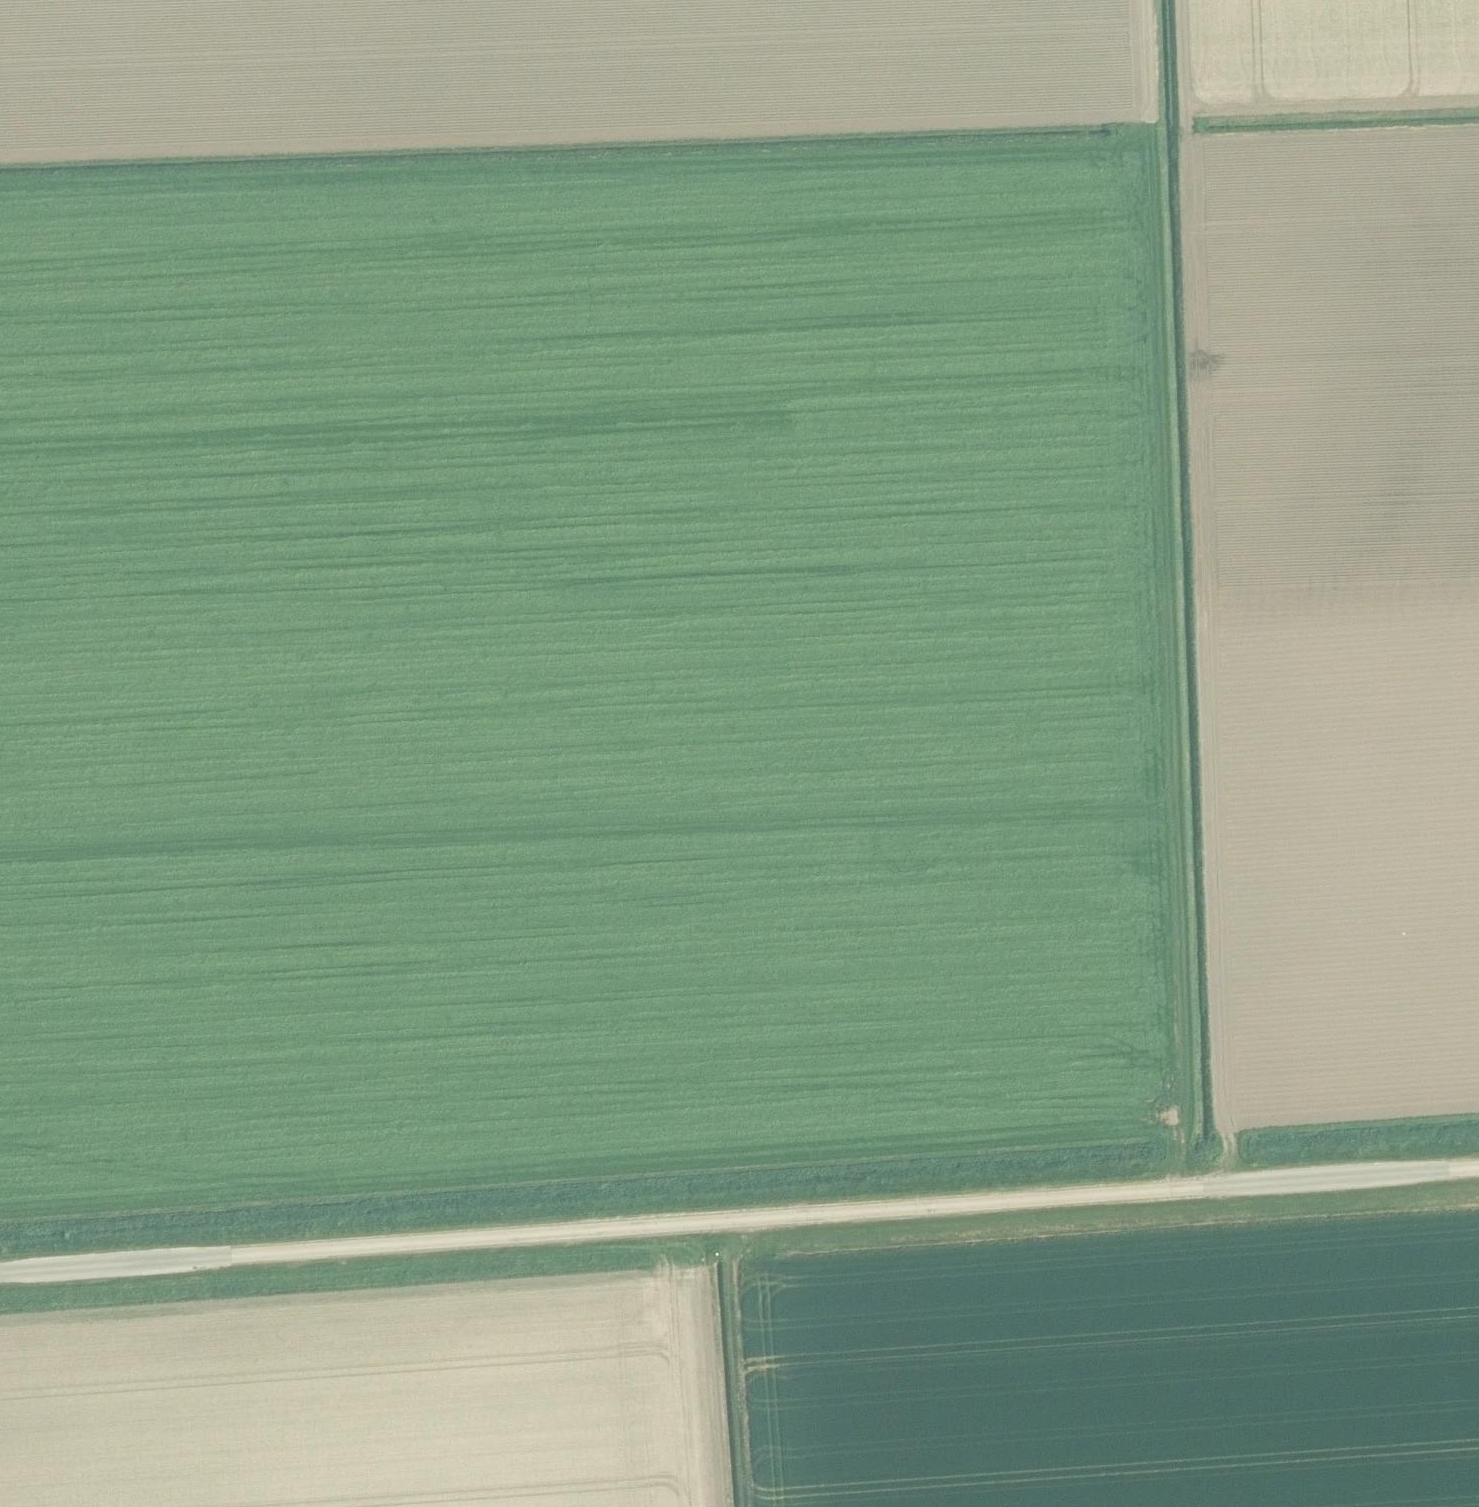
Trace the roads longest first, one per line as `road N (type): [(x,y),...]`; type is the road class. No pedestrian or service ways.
road 1 (unclassified): [(0,1273),(1478,1169)]

